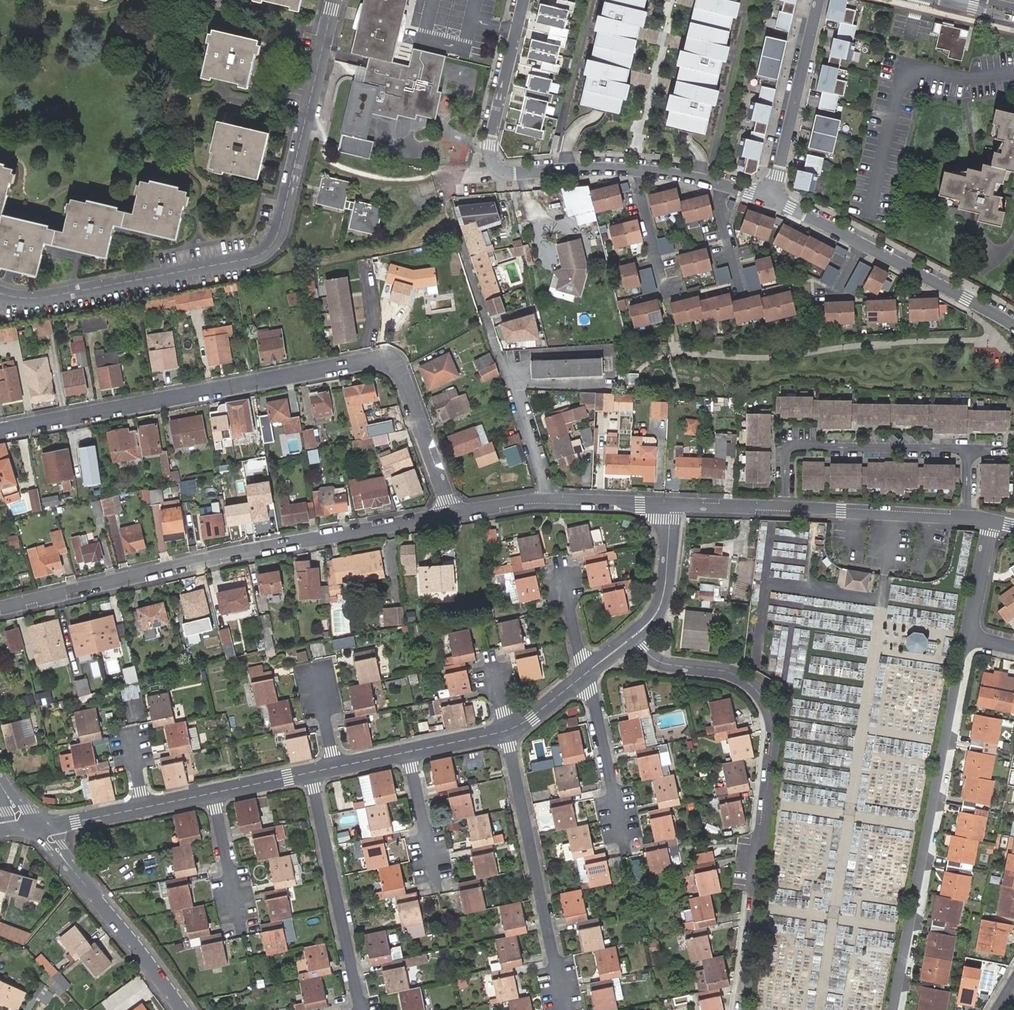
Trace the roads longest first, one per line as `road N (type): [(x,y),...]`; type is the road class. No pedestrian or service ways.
road 1 (residential): [(0,434),(385,363),(409,388),(455,511)]
road 2 (residential): [(0,293),(38,298),(269,250),(285,214),(334,0)]
road 3 (residential): [(626,642),(678,667),(724,670),(770,706),(776,730),(742,1009)]
road 4 (residential): [(0,610),(455,511)]
road 5 (residential): [(890,1009),(965,638)]
road 6 (residential): [(554,502),(438,179)]
road 7 (residential): [(970,517),(971,448),(790,444),(784,506)]
road 8 (residential): [(508,728),(564,1009)]
road 9 (residential): [(1013,327),(776,194)]
road 10 (residential): [(309,771),(361,1009)]
road 11 (residential): [(31,826),(86,882),(186,1009)]
road 12 (residential): [(818,0),(776,194)]
road 13 (residential): [(784,506),(970,517)]
road 14 (residential): [(523,0),(487,175)]
road 15 (residential): [(585,673),(627,825)]
road 16 (residential): [(640,170),(487,175)]
road 17 (residential): [(626,642),(657,610),(673,506)]
road 18 (residential): [(640,170),(665,297)]
road 19 (residential): [(965,638),(993,521)]

